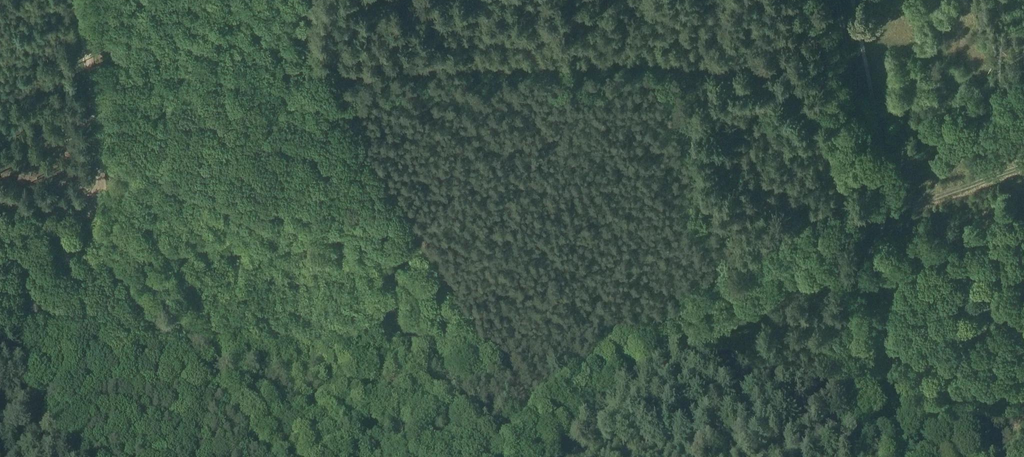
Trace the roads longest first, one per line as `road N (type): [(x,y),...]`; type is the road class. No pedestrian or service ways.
road 1 (track): [(290,456),(101,204),(83,0)]
road 2 (track): [(527,456),(694,309),(872,216)]
road 3 (track): [(877,456),(851,301),(850,274),(872,216)]
road 4 (track): [(872,216),(837,0)]
road 5 (track): [(1023,166),(872,216)]

